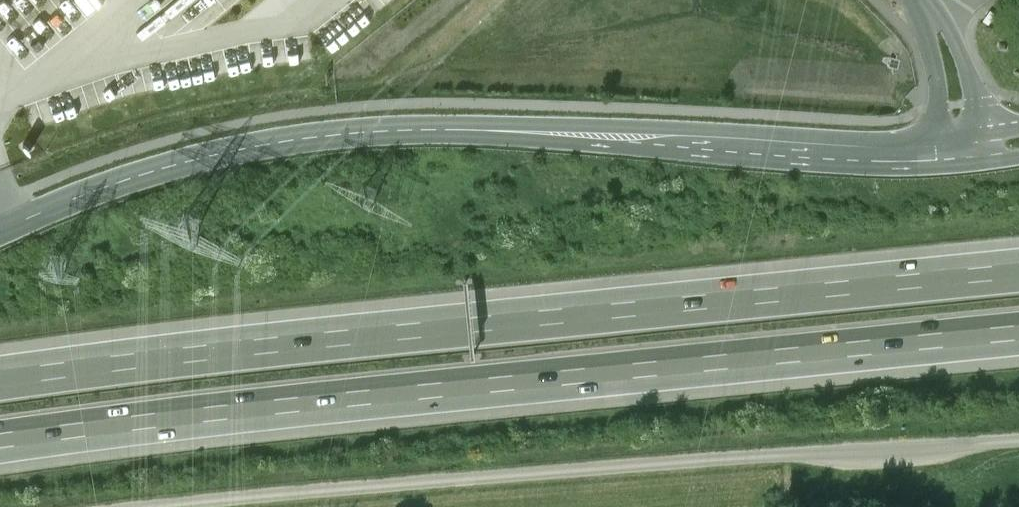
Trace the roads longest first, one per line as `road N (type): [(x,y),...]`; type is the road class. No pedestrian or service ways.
road 1 (motorway): [(0,452),(196,424),(1018,342)]
road 2 (motorway): [(1018,275),(203,353),(0,380)]
road 3 (unclassified): [(0,230),(135,175),(321,136),(458,129),(895,153),(963,148)]
road 4 (track): [(1018,439),(507,471),(172,506)]
road 5 (unclassified): [(963,148),(951,55),(920,0)]

